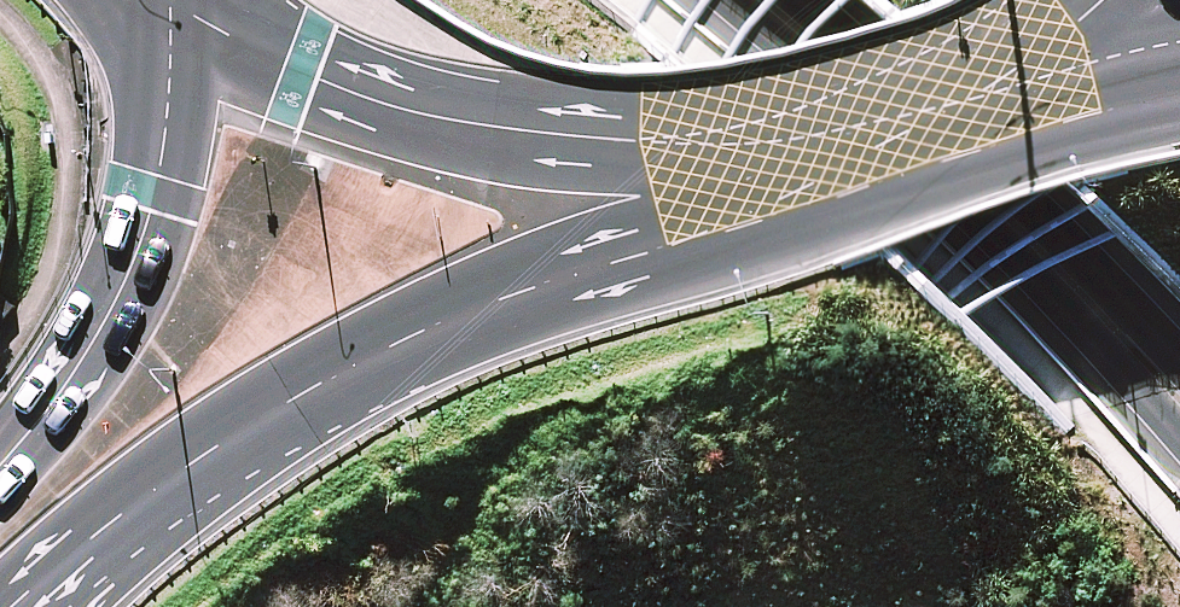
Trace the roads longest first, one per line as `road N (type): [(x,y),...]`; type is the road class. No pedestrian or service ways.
road 1 (trunk): [(849,133),(341,373),(112,526),(17,606)]
road 2 (trunk): [(849,133),(654,142),(483,127),(318,81),(171,1)]
road 3 (secondary): [(1179,395),(1059,253),(783,0)]
road 4 (trunk): [(0,464),(60,393),(113,311),(149,225),(171,95),(171,1)]
road 5 (trunk): [(1179,64),(987,84)]
road 6 (trunk): [(987,84),(849,133)]
road 7 (trunk): [(1104,0),(987,84)]

